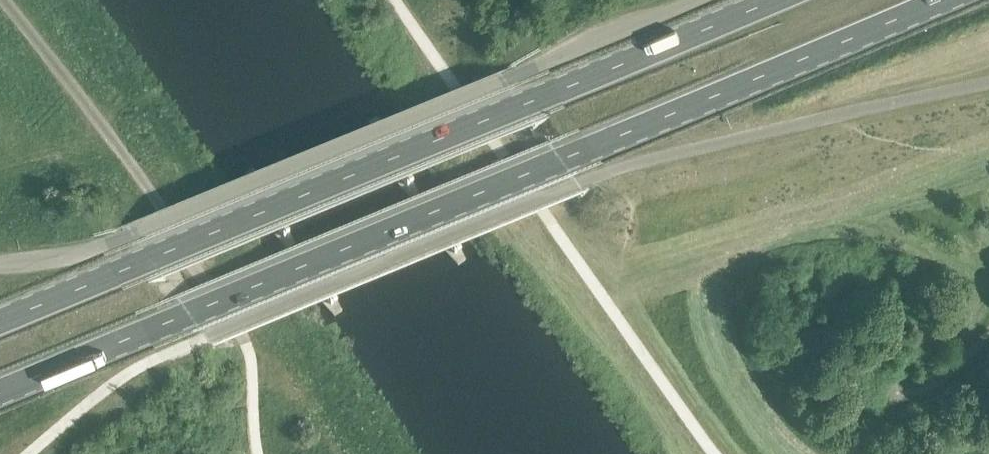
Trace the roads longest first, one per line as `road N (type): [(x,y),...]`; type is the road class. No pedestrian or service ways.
road 1 (trunk): [(0,393),(957,0)]
road 2 (trunk): [(780,0),(0,319)]
road 3 (unclassified): [(134,235),(697,0)]
road 4 (unclassified): [(134,235),(0,264)]

